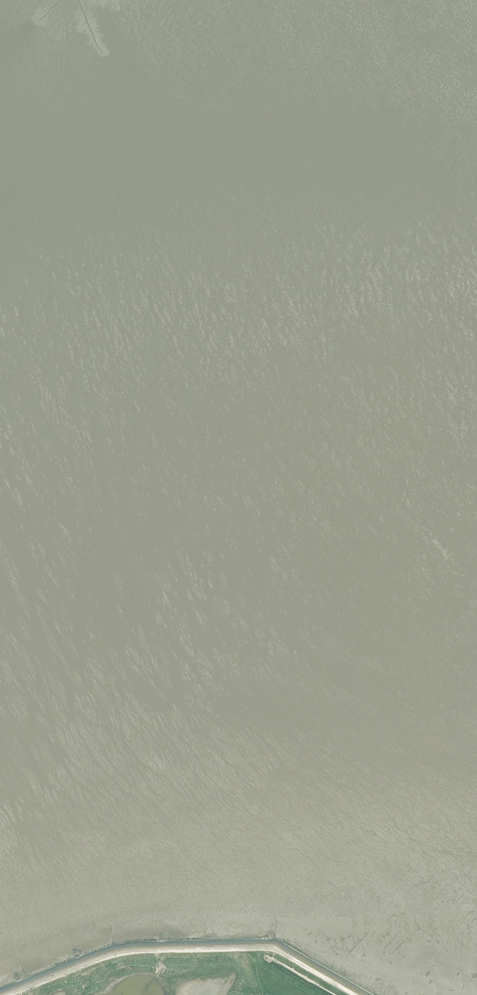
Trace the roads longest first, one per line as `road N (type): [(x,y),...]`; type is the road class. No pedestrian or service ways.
road 1 (unclassified): [(7,994),(123,952),(252,948),(279,951),(355,994)]

